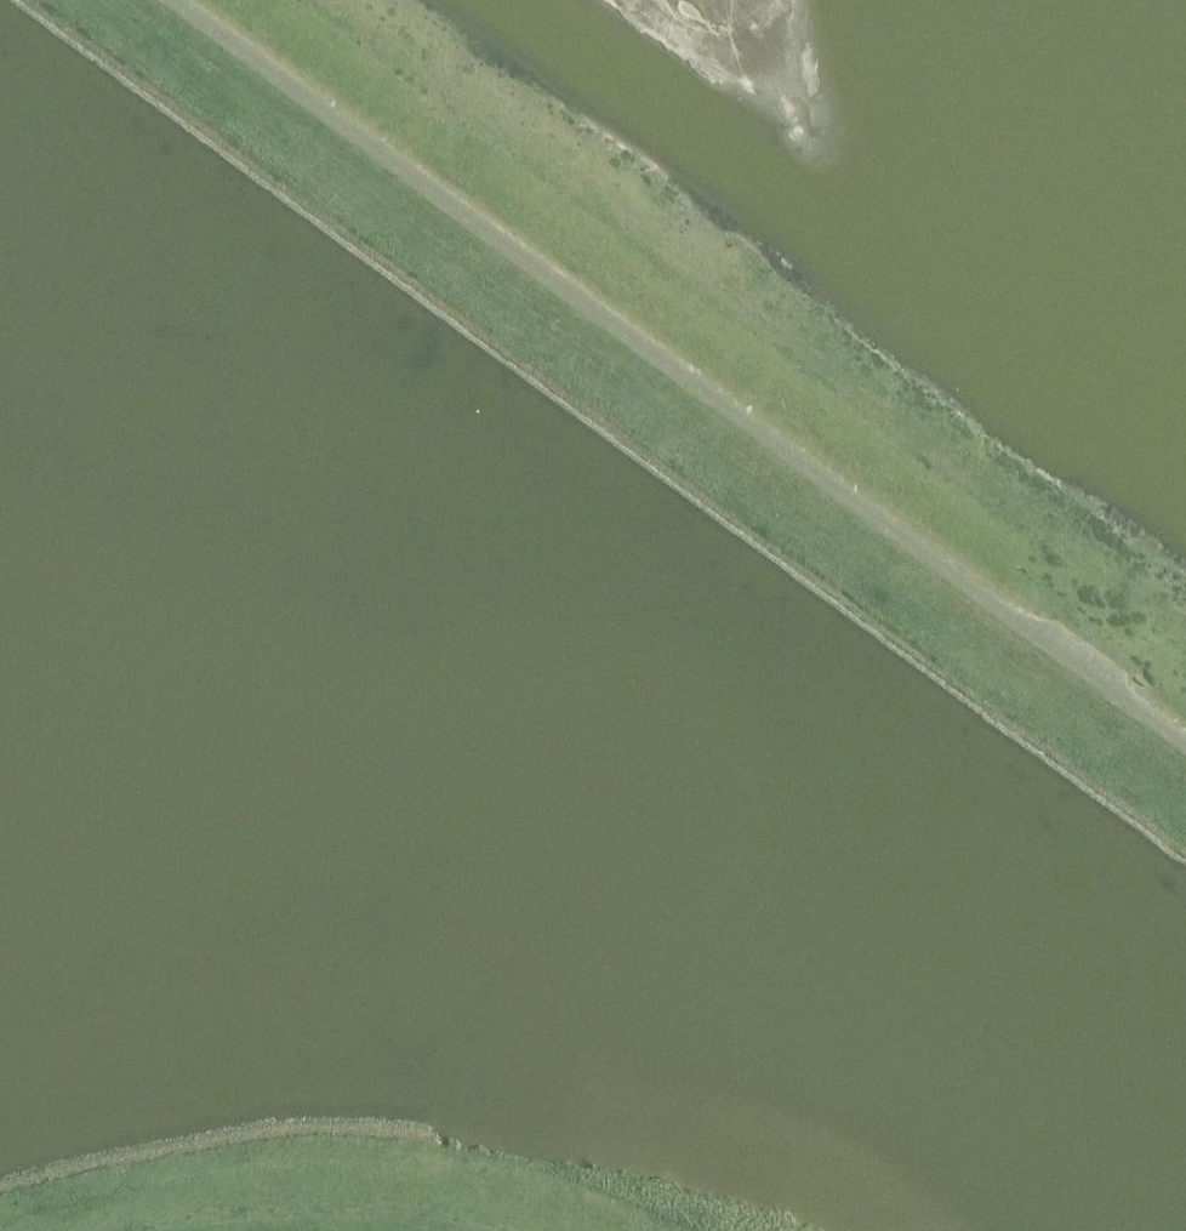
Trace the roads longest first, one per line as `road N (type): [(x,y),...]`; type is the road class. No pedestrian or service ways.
road 1 (unclassified): [(1185,738),(181,0)]

